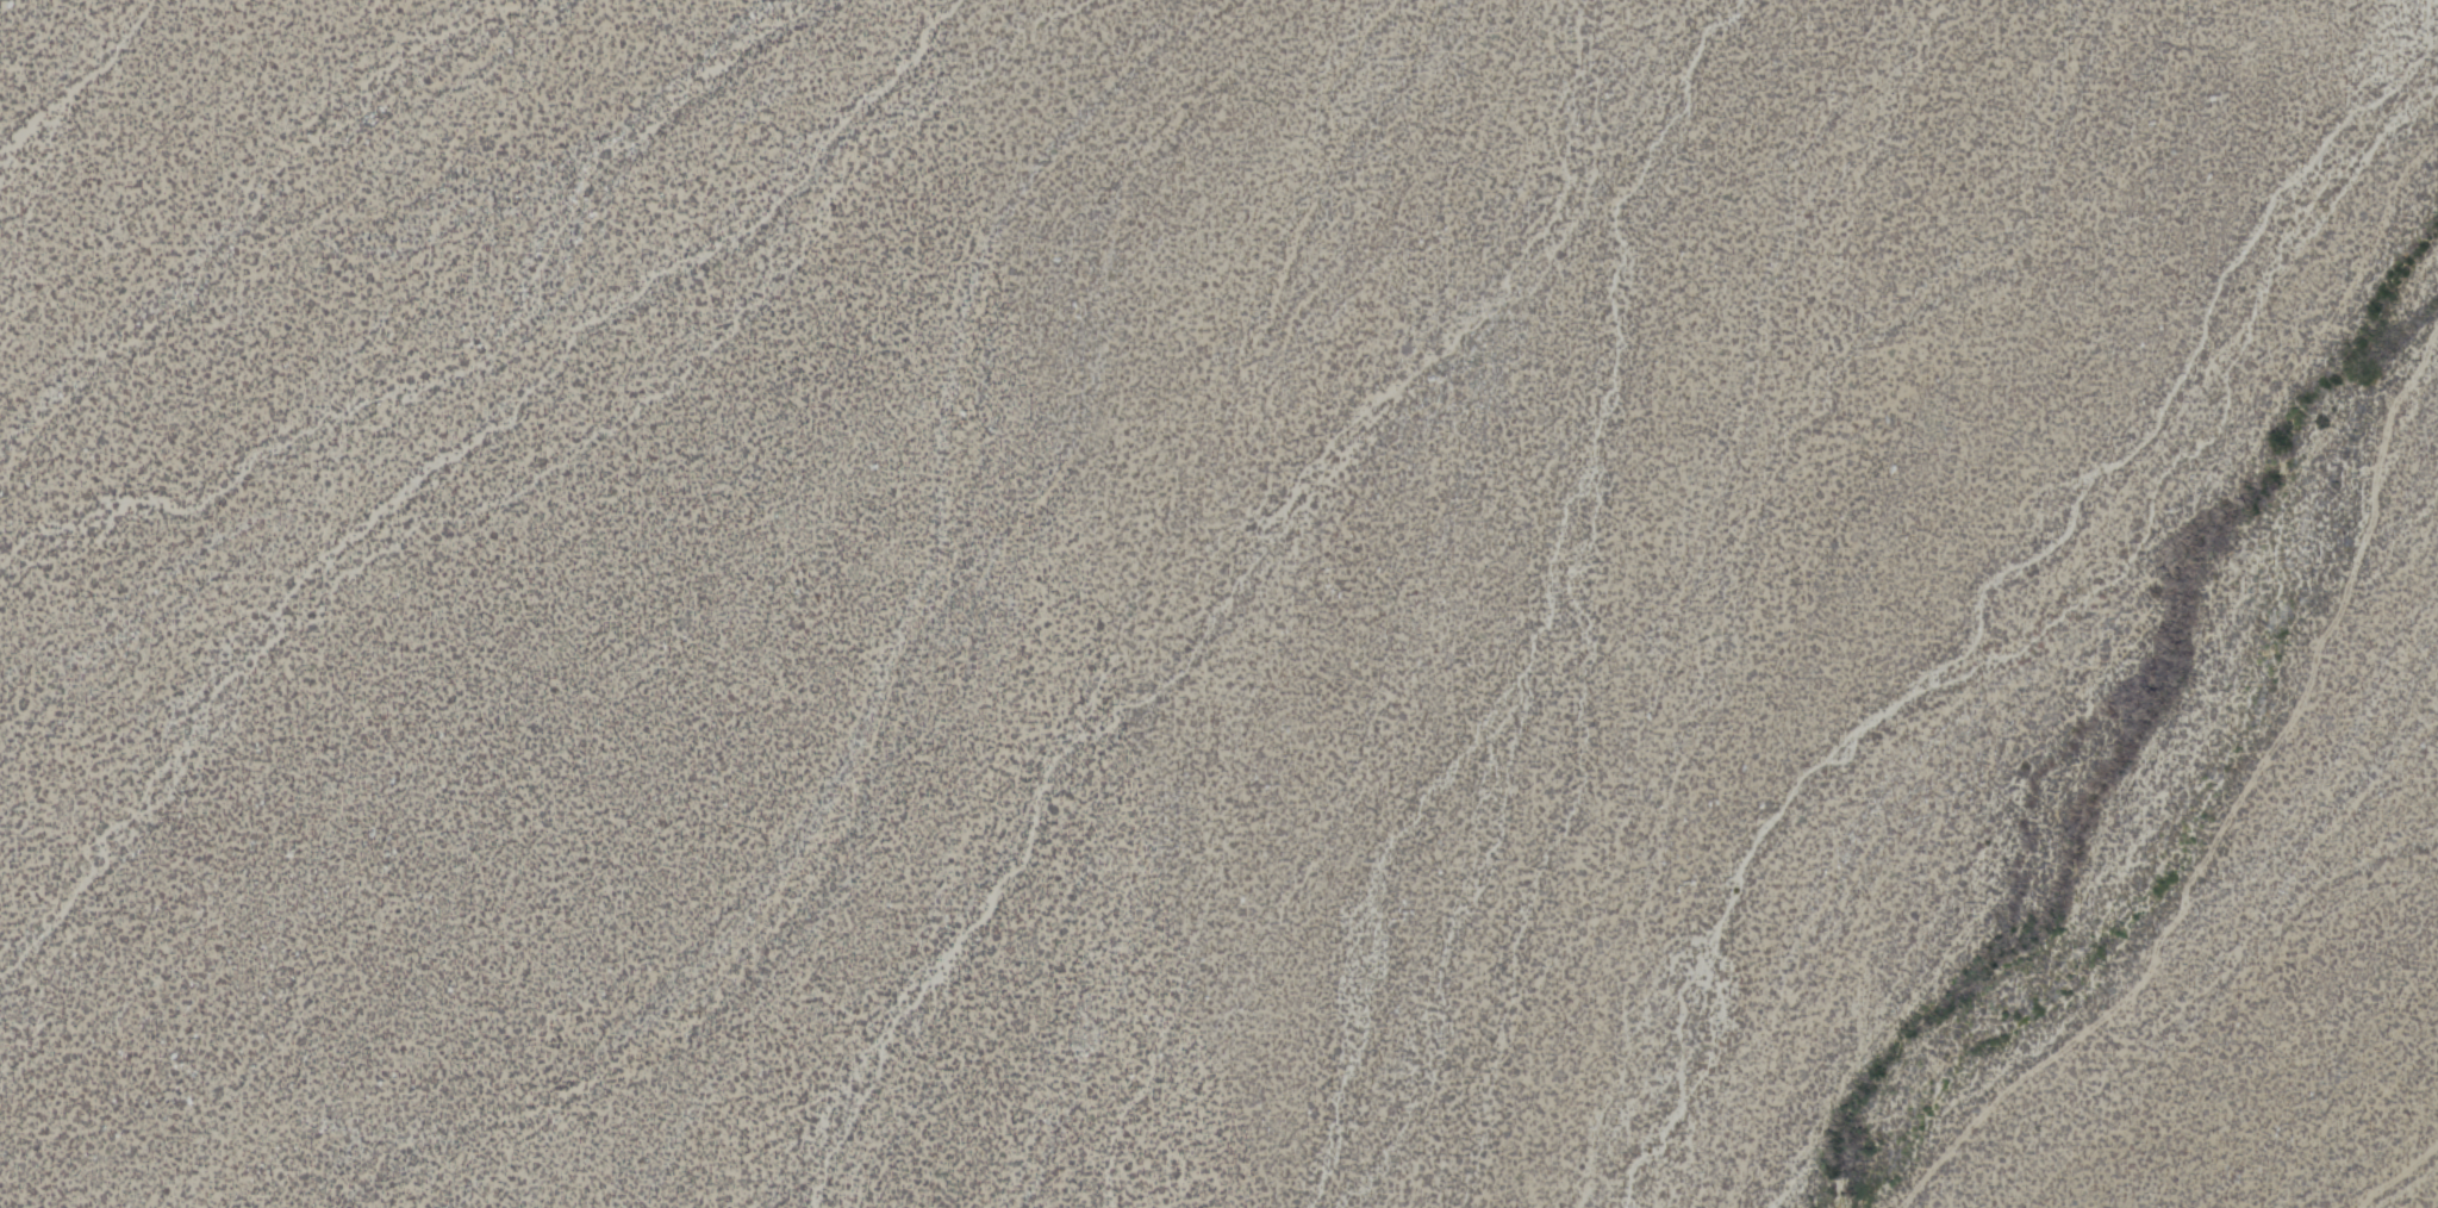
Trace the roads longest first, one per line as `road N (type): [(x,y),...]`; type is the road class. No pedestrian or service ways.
road 1 (track): [(2437,340),(2388,432),(2361,555),(2301,710),(2230,822),(2144,984),(2120,1013),(1989,1114),(1894,1207)]

